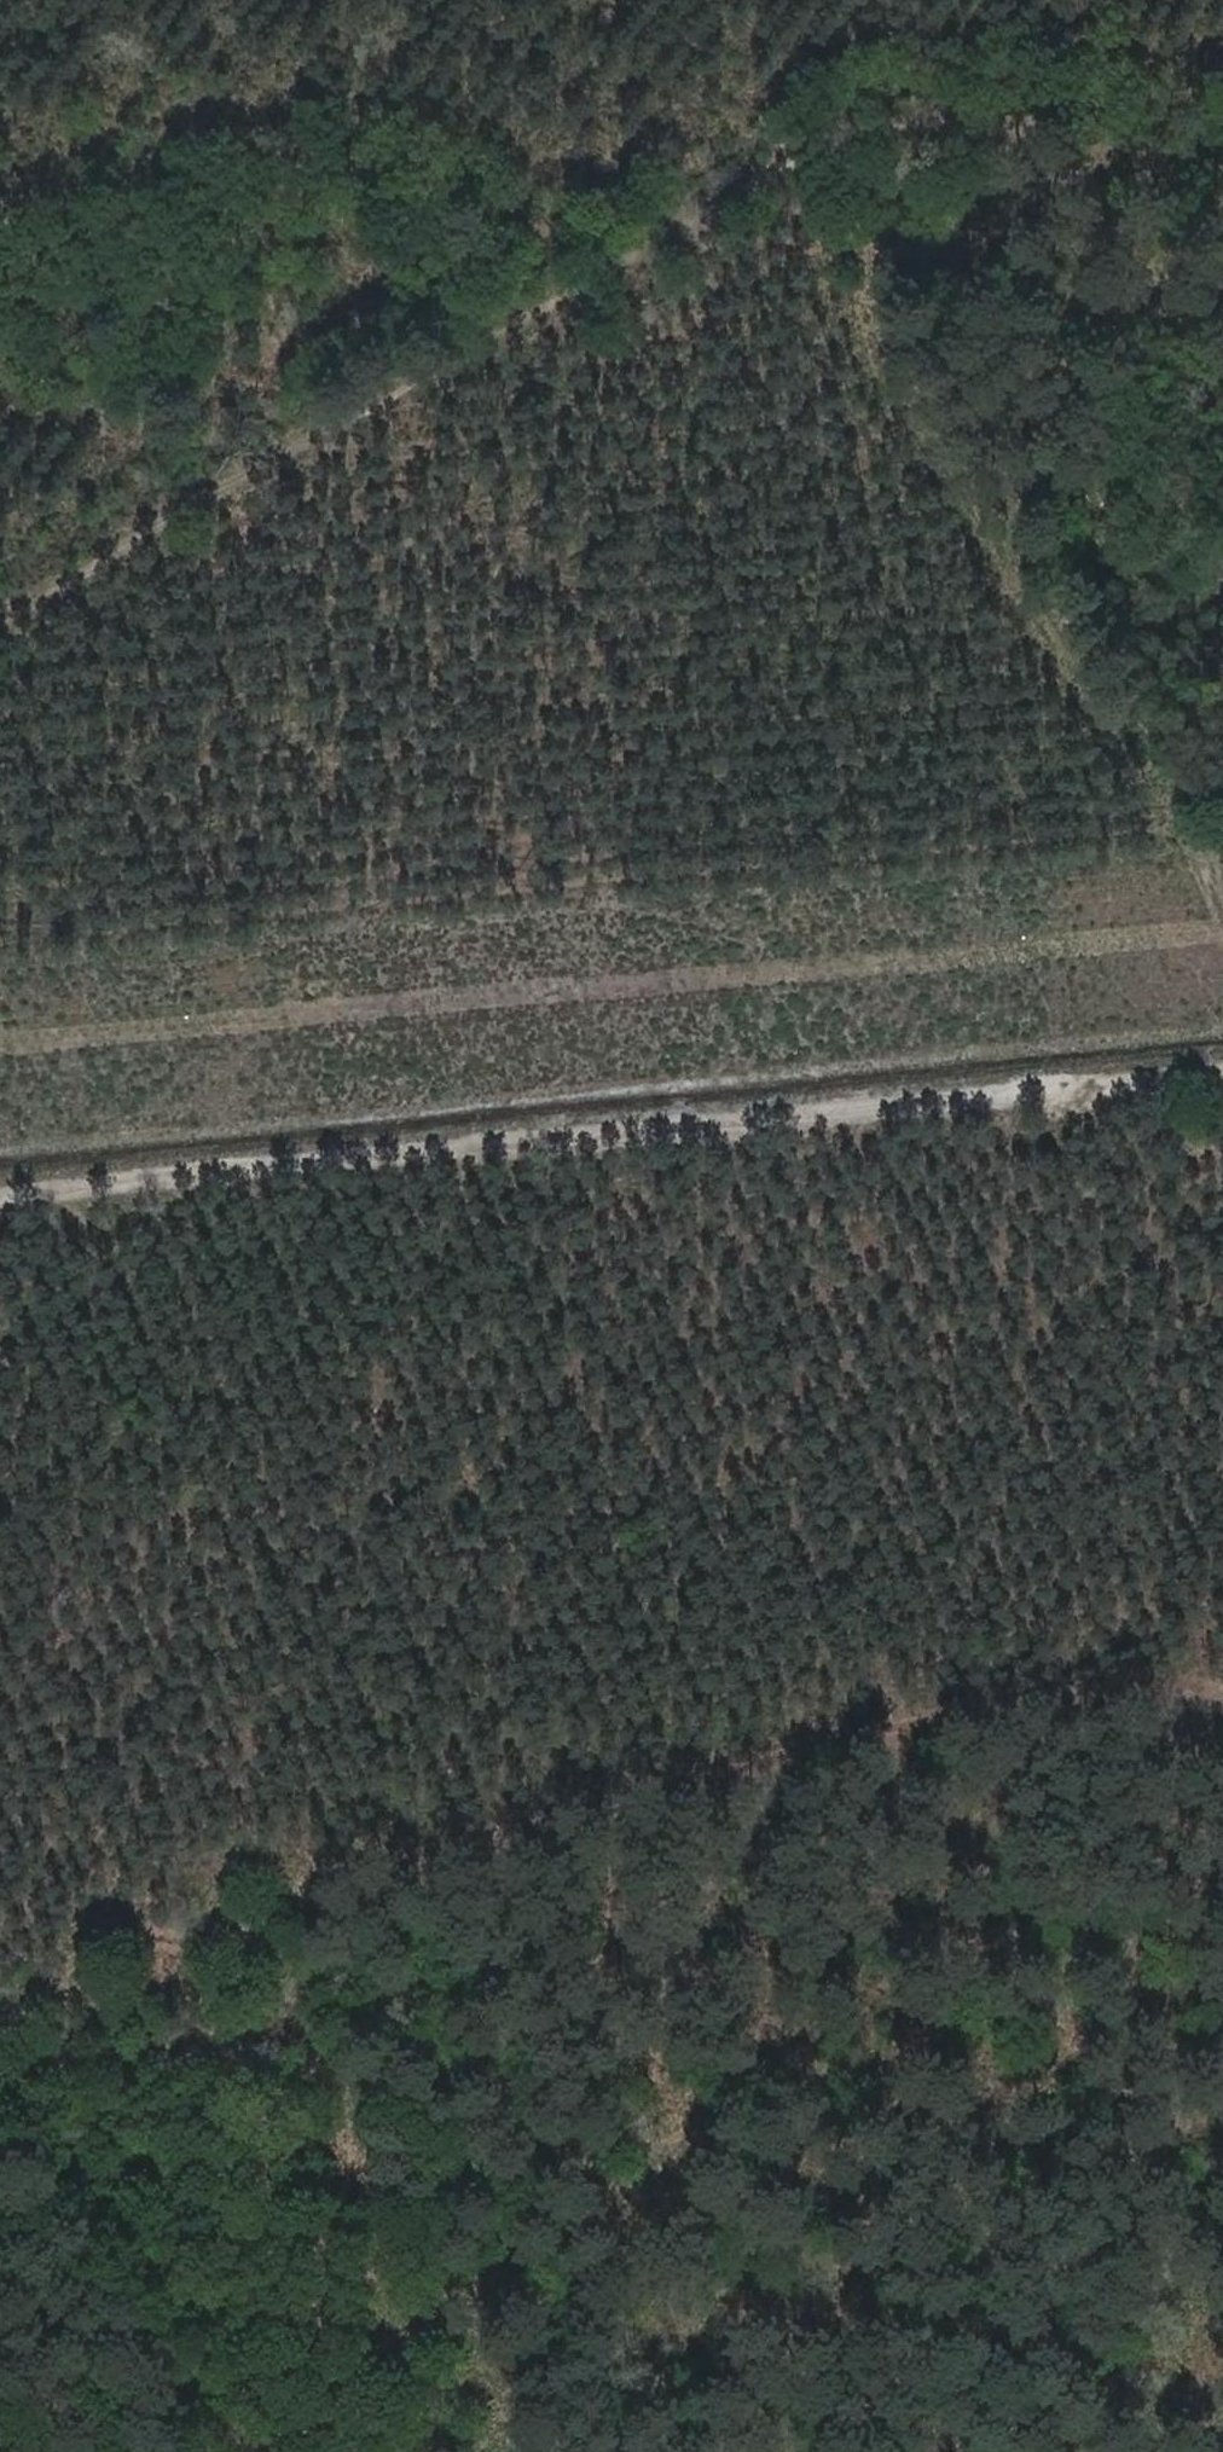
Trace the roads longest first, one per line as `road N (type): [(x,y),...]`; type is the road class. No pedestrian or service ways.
road 1 (track): [(0,1197),(1222,1078)]
road 2 (track): [(809,156),(0,622)]

